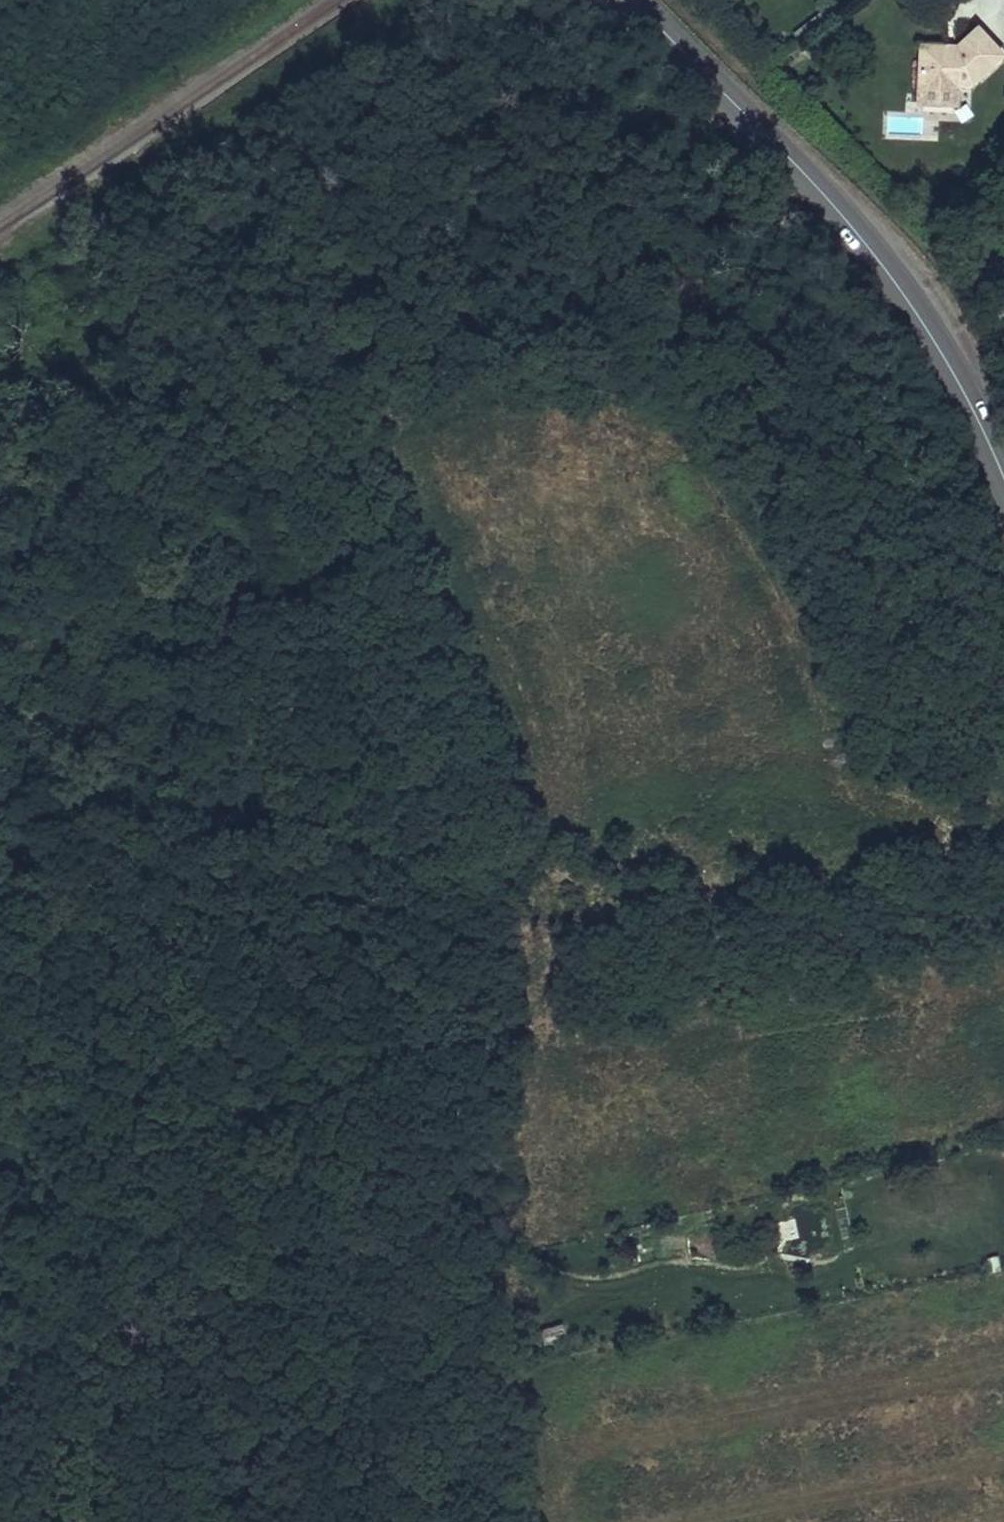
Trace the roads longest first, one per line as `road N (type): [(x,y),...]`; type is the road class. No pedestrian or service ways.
road 1 (secondary): [(636,0),(876,257),(952,372),(1003,477)]

